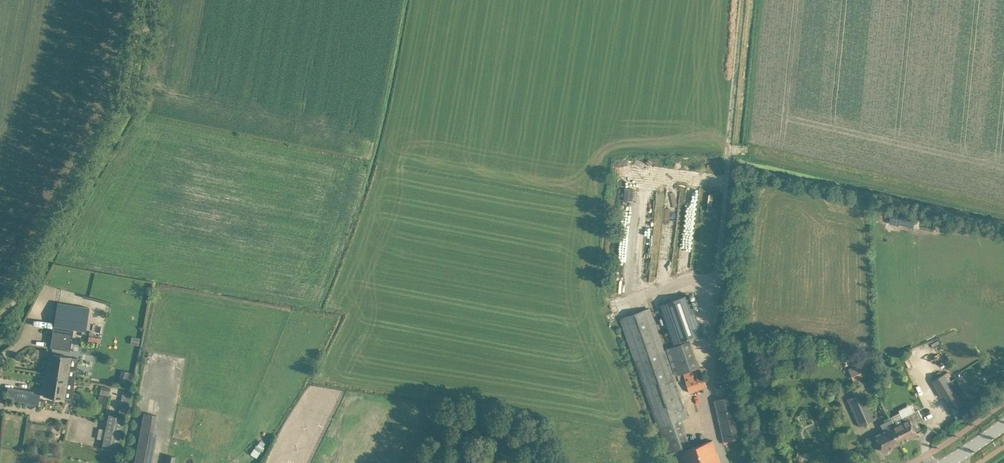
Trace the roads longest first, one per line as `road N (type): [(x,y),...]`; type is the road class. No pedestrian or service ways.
road 1 (track): [(28,283),(120,113),(144,0)]

